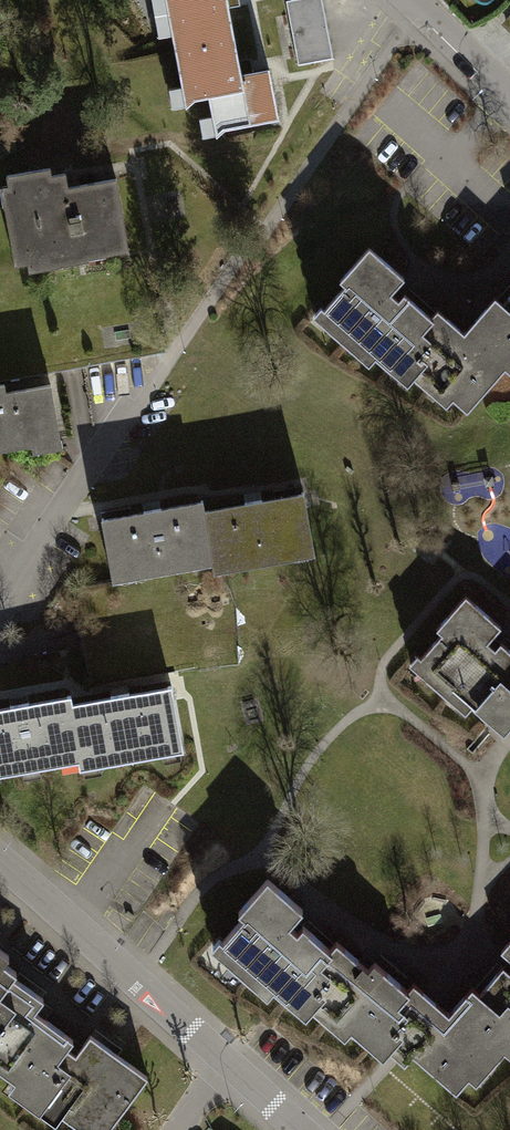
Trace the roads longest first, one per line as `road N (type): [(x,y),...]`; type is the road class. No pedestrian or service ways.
road 1 (residential): [(0,862),(219,1057)]
road 2 (residential): [(145,395),(0,588)]
road 3 (residential): [(416,0),(509,95)]

